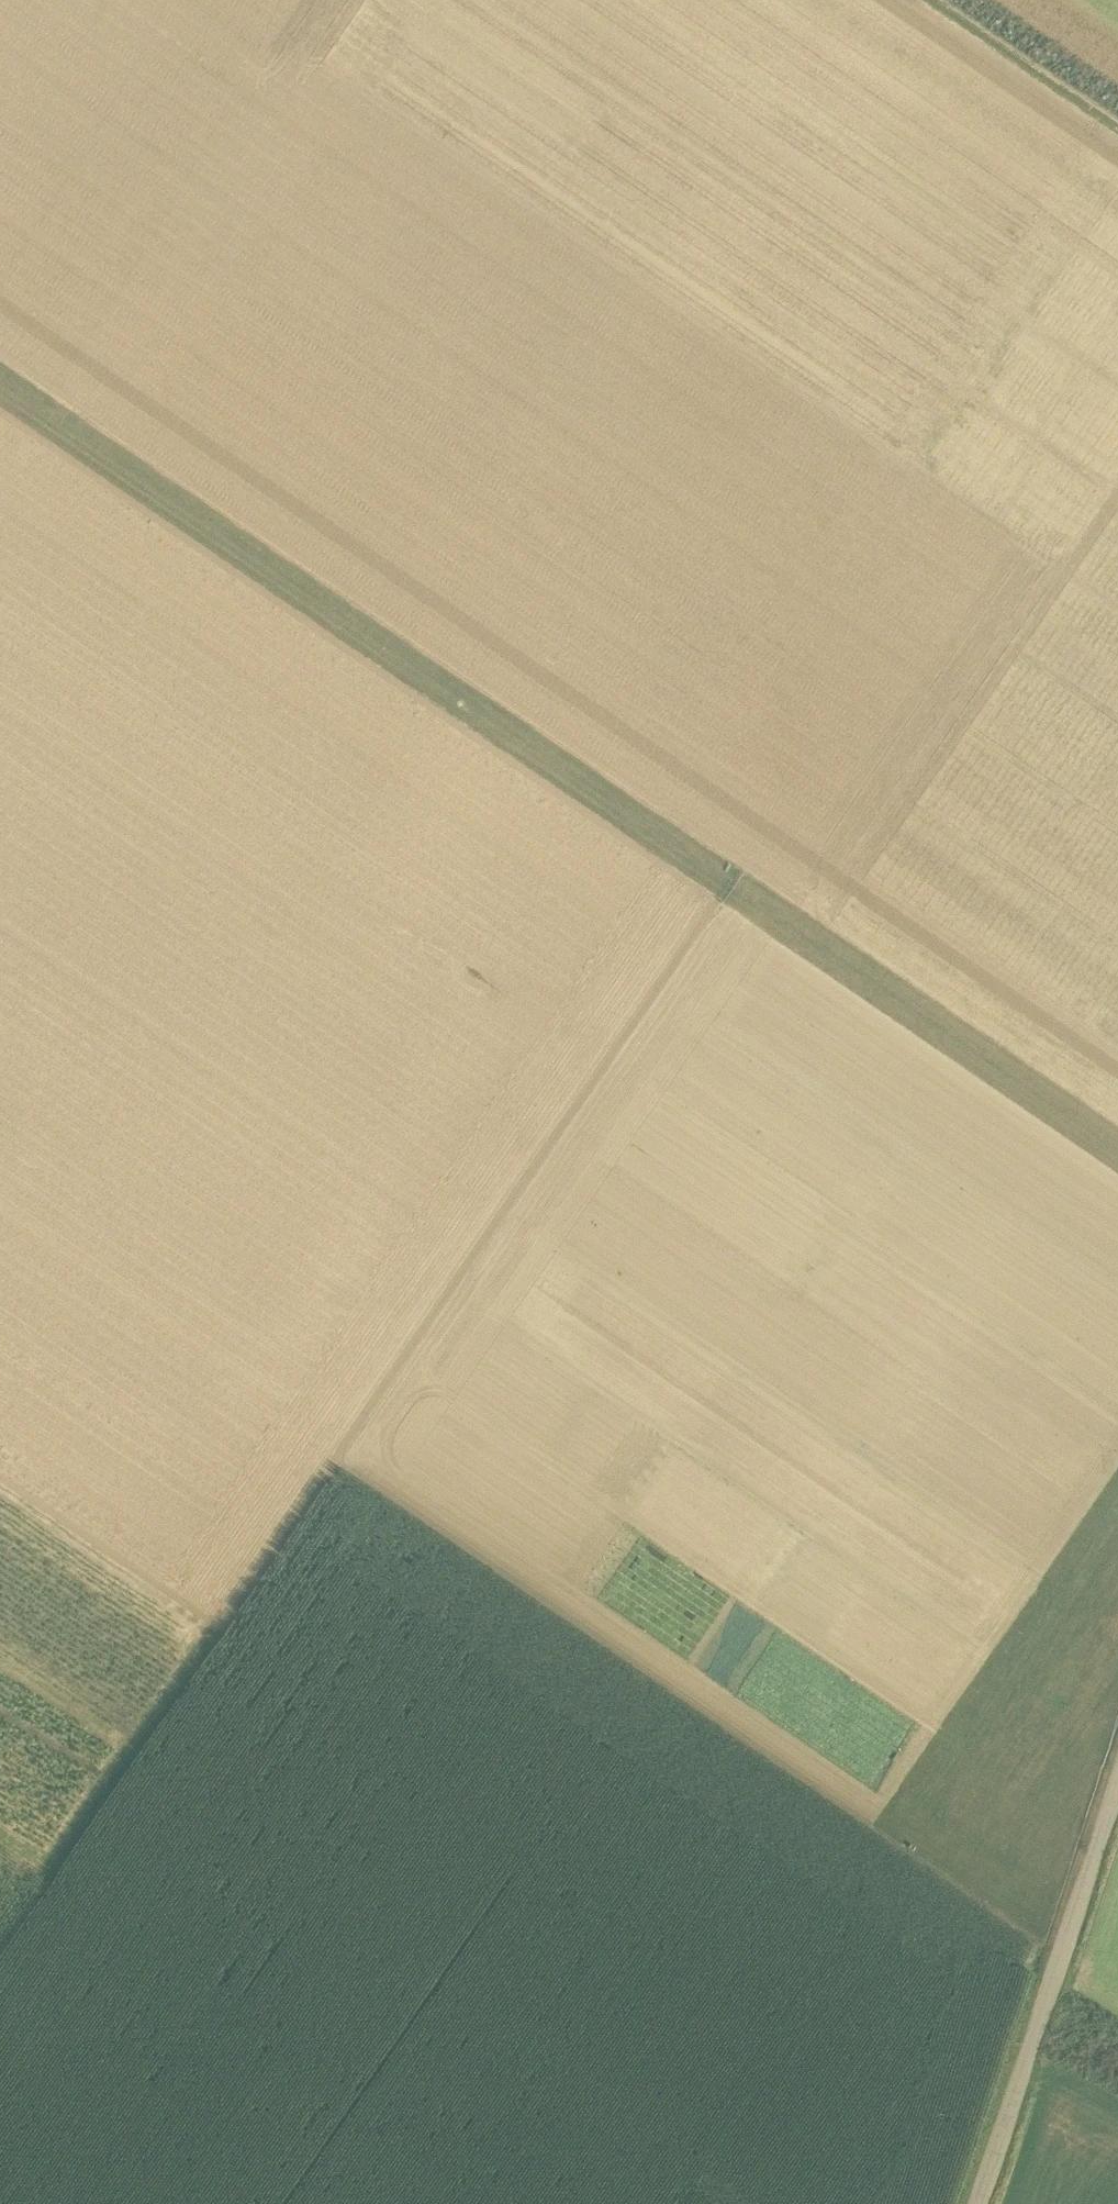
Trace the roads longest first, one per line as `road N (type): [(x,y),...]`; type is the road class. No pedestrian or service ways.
road 1 (unclassified): [(967,2203),(1117,1771)]

